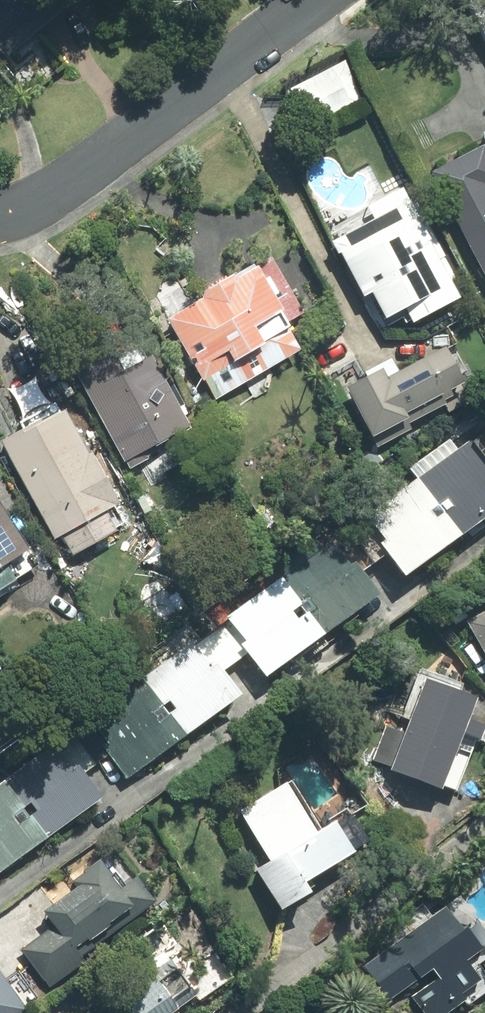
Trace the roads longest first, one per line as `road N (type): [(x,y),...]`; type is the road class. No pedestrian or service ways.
road 1 (residential): [(0,222),(57,197),(315,0)]

